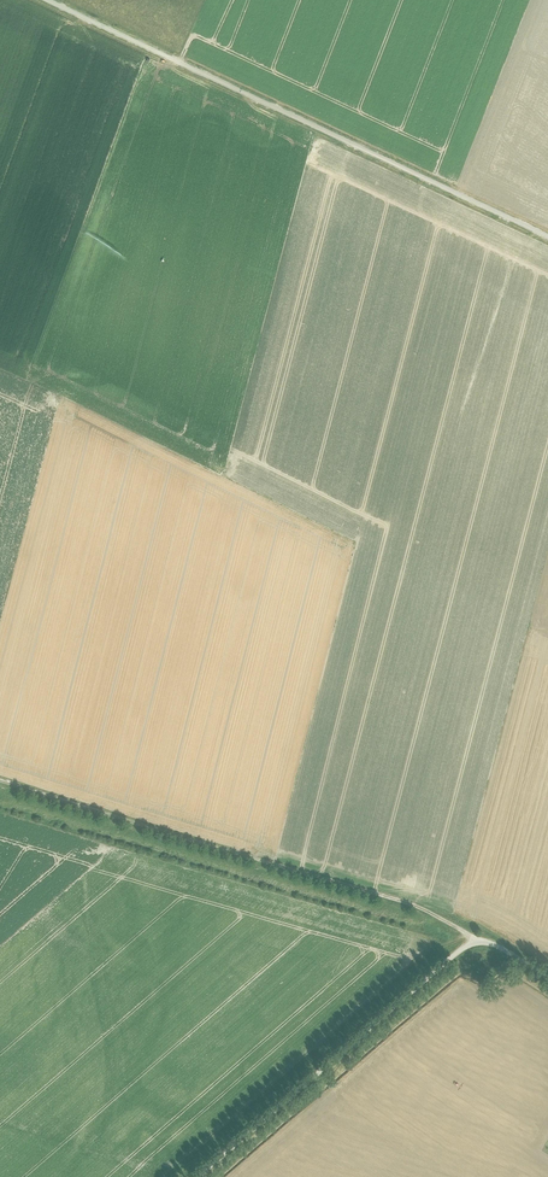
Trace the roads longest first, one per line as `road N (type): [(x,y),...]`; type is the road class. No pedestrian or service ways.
road 1 (unclassified): [(547,236),(48,0)]
road 2 (unclassified): [(197,1176),(464,947),(491,943),(547,977)]

